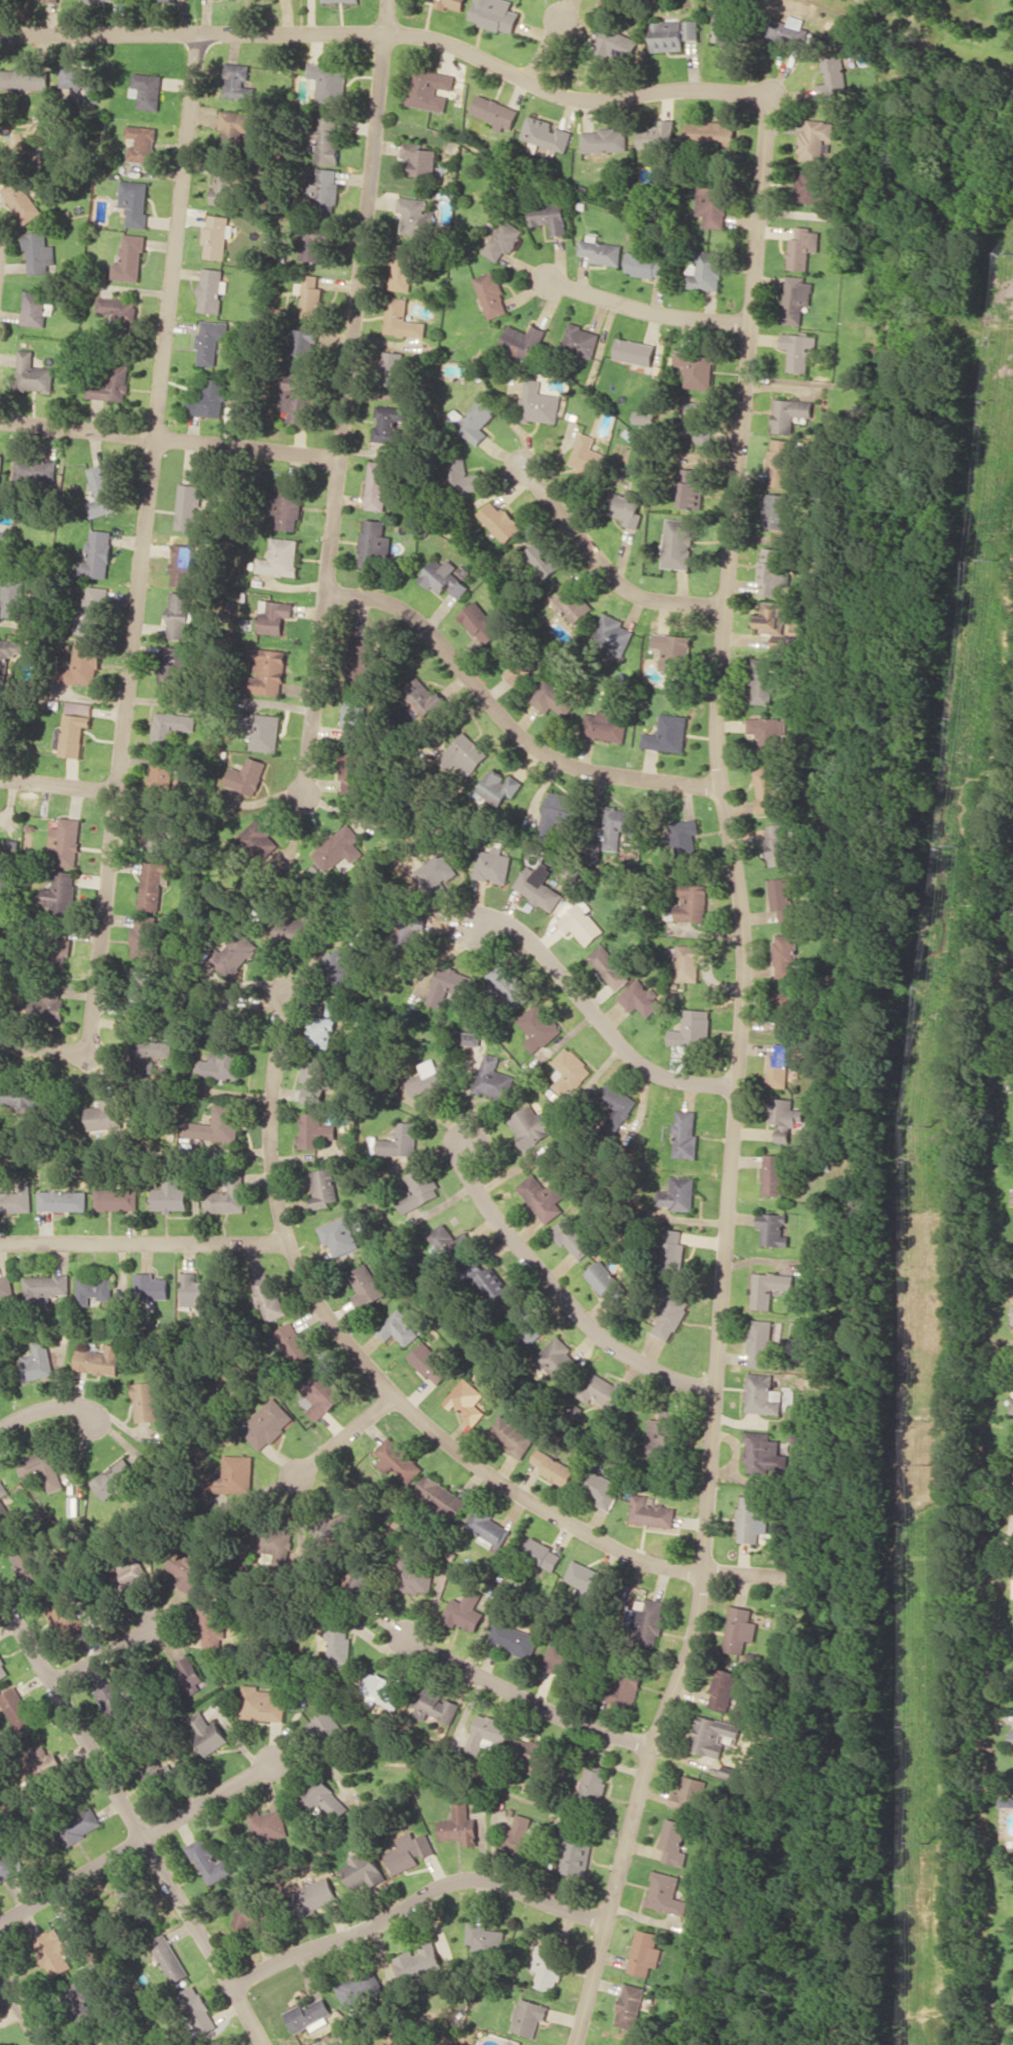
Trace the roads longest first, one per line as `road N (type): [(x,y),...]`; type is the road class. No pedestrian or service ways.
road 1 (residential): [(574,2044),(704,1571),(744,993),(717,720),(771,116),(765,98)]
road 2 (residential): [(0,1041),(76,1049),(93,1028),(196,33),(0,31)]
road 3 (residential): [(788,1576),(661,1566),(621,1552),(466,1459),(356,1354),(324,1312),(288,1236),(274,1175),(270,1111),(284,966)]
road 4 (residential): [(390,0),(307,796)]
road 5 (residential): [(765,98),(695,88),(589,99),(558,94),(410,33),(196,33)]
road 6 (residential): [(262,2044),(53,1681),(0,1604)]
road 7 (residential): [(719,788),(559,761),(517,733),(424,623),(378,601),(326,594)]
road 8 (residential): [(230,1985),(446,1883),(477,1878),(511,1886),(608,1922)]
road 9 (residential): [(716,1387),(671,1377),(588,1322),(535,1268),(476,1184),(466,1134)]
road 10 (residential): [(0,421),(341,458)]
road 11 (residential): [(738,1086),(669,1077),(640,1062),(533,940),(507,920),(474,928)]
road 12 (residential): [(0,1923),(276,1758)]
road 13 (residential): [(288,1236),(0,1242)]
road 14 (residential): [(652,1747),(564,1719),(402,1637)]
road 15 (residential): [(726,607),(655,600),(624,587),(523,467)]
road 16 (residential): [(750,323),(658,314),(548,280)]
road 17 (residential): [(392,1393),(294,1477)]

